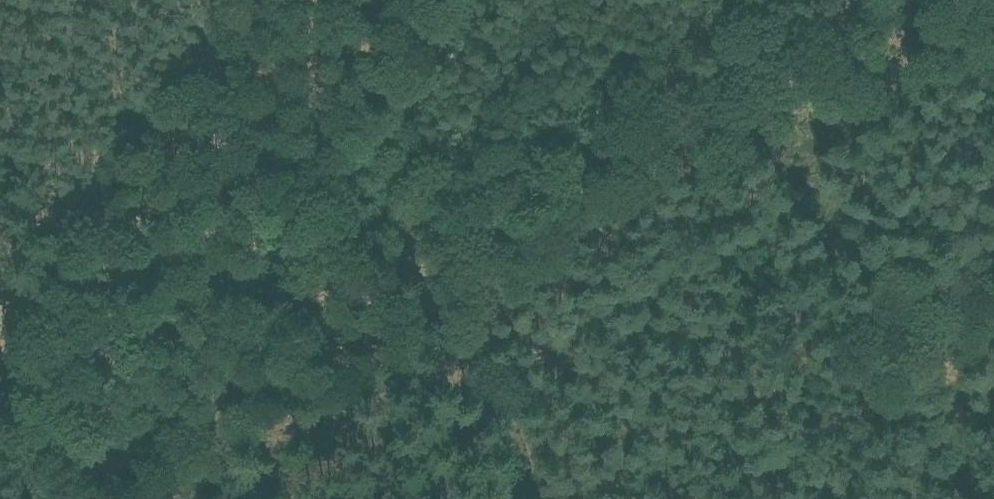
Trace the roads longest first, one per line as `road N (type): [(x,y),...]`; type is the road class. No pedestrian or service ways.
road 1 (tertiary): [(0,381),(903,0)]
road 2 (track): [(535,498),(526,444),(504,397),(434,294),(451,256),(993,27)]
road 3 (track): [(461,0),(160,498)]

